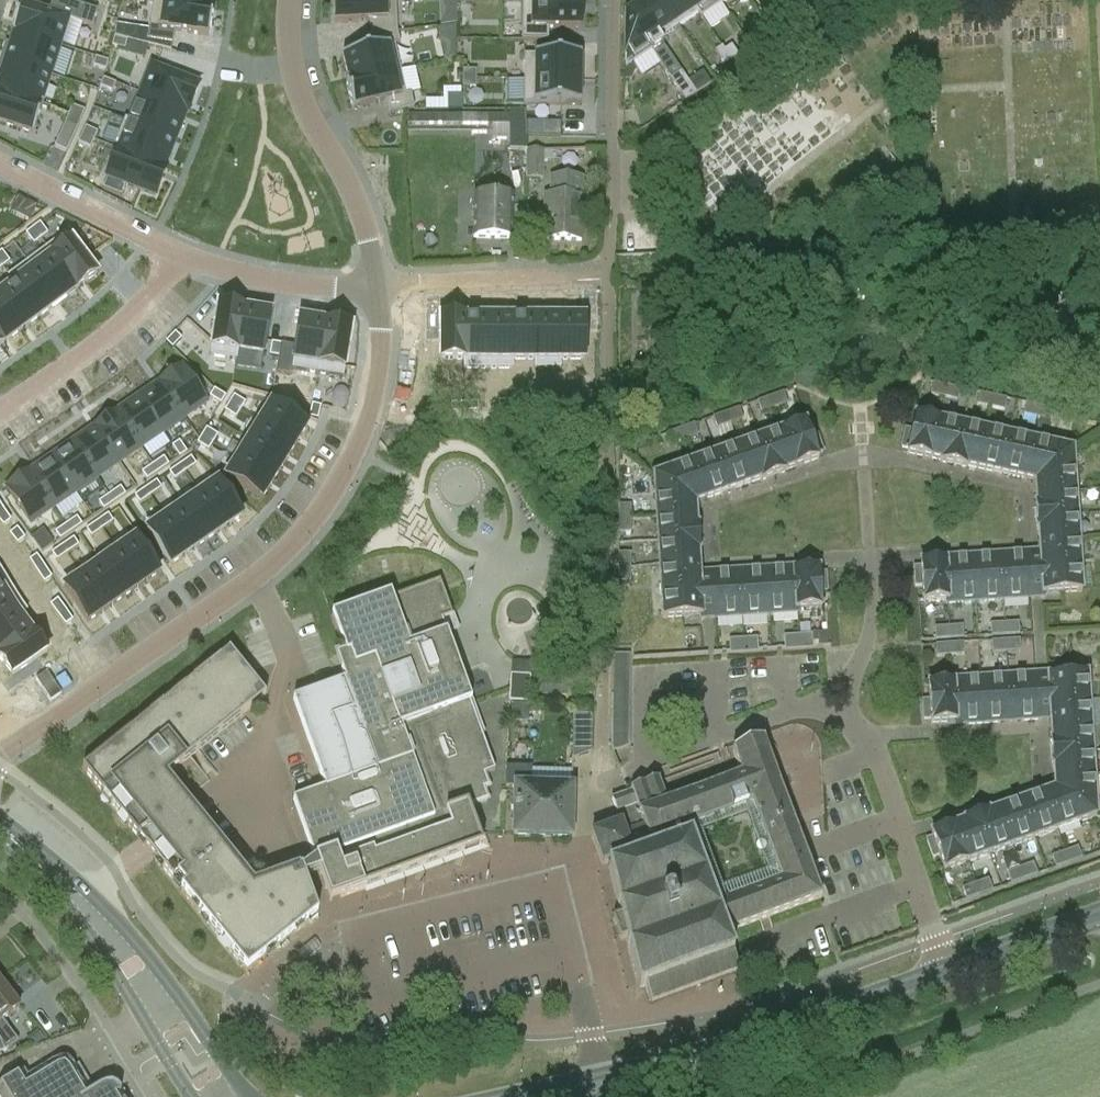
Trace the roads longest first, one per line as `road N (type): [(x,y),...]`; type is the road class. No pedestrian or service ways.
road 1 (residential): [(16,745),(252,579),(312,523),(350,463),(372,403),(378,288)]
road 2 (residential): [(861,737),(1039,728),(1043,787),(901,836)]
road 3 (residential): [(863,455),(1025,487),(1028,546),(869,557)]
road 4 (residential): [(869,557),(713,564),(710,507),(863,455)]
road 5 (primary): [(248,1096),(94,896),(0,822)]
road 6 (primary): [(0,834),(94,942),(191,1096)]
road 7 (residential): [(378,288),(358,202),(296,83),(290,0)]
road 8 (primary): [(783,1031),(492,1096)]
road 9 (residential): [(182,252),(134,310),(0,408)]
road 10 (residential): [(378,288),(609,278)]
road 11 (residential): [(609,778),(823,705)]
road 12 (residential): [(609,218),(613,0)]
road 13 (residential): [(182,252),(0,162)]
road 14 (residential): [(378,288),(289,285),(182,252)]
road 15 (primary): [(604,1096),(654,1085),(783,1031)]
road 16 (primary): [(783,1031),(946,971)]
road 17 (primary): [(946,971),(1099,915)]
road 18 (residential): [(839,693),(859,665),(871,624),(869,557)]
road 19 (residential): [(901,836),(946,971)]

